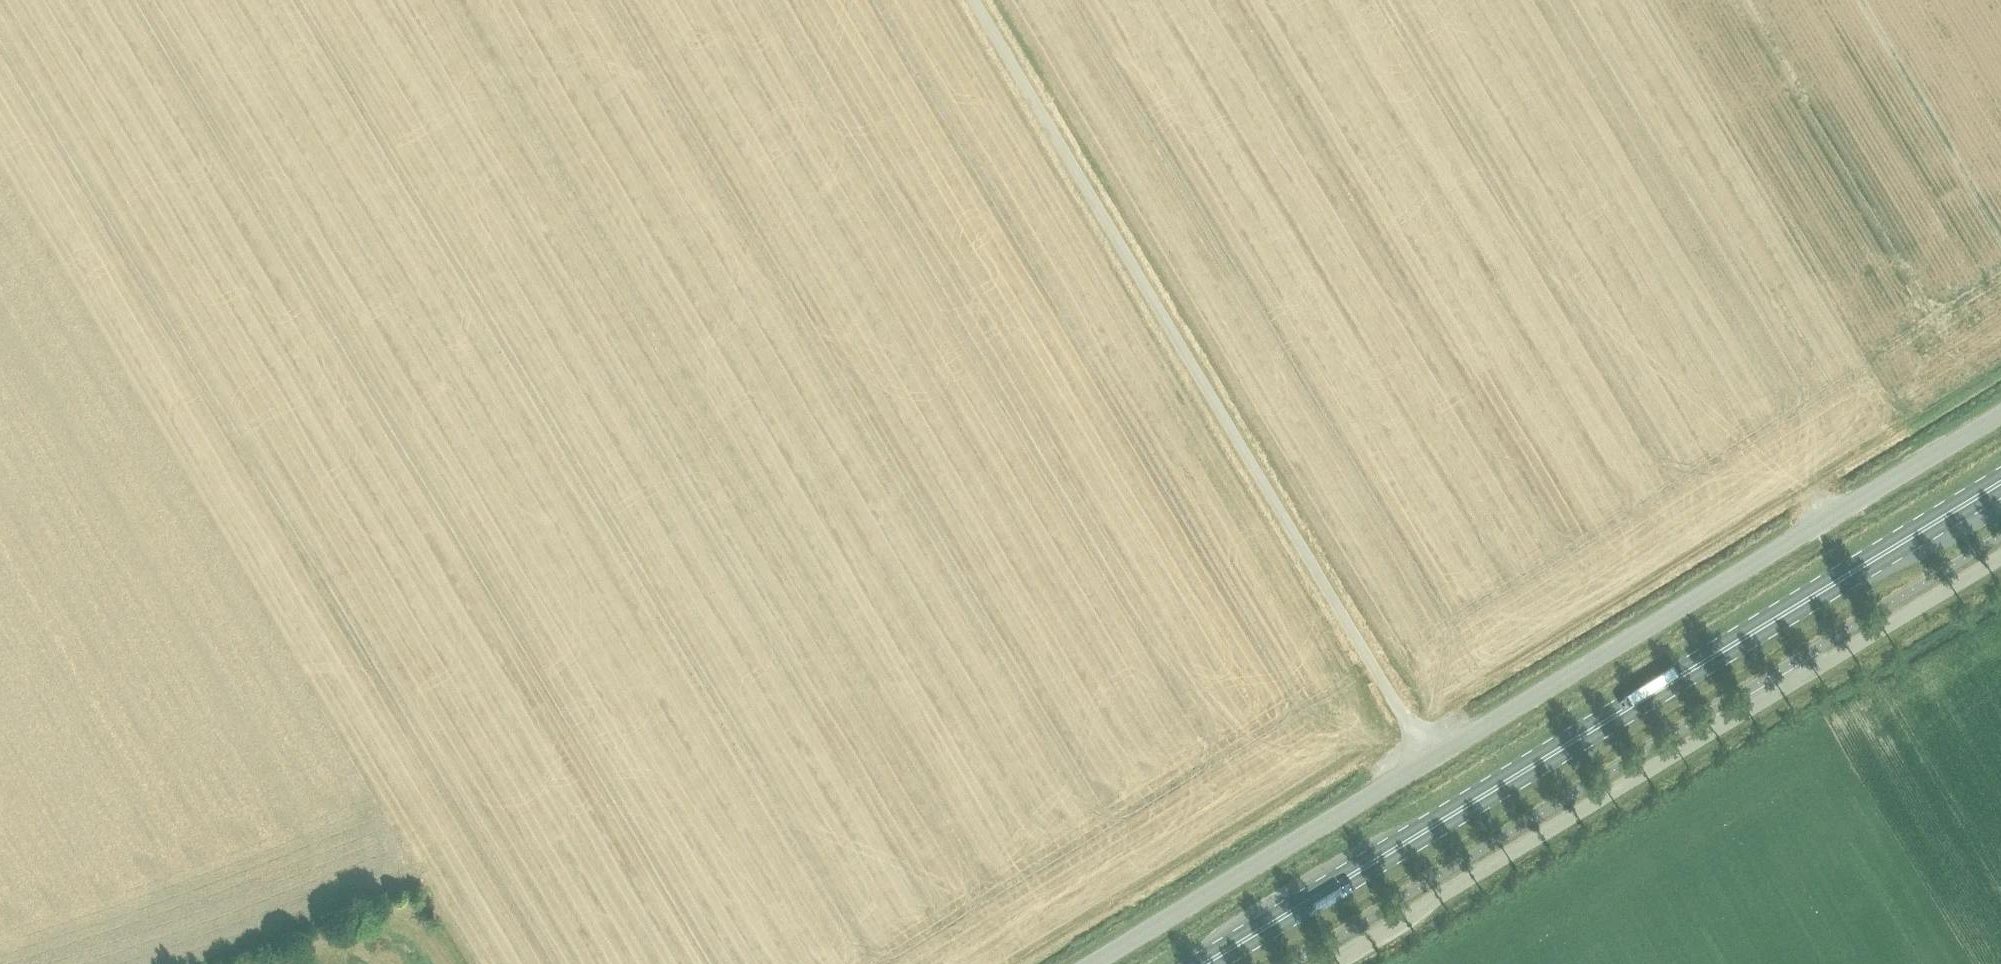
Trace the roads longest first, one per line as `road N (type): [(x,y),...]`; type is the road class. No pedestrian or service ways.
road 1 (unclassified): [(1092,963),(2000,413)]
road 2 (primary): [(1204,963),(2000,482)]
road 3 (unclassified): [(1328,963),(2000,556)]

